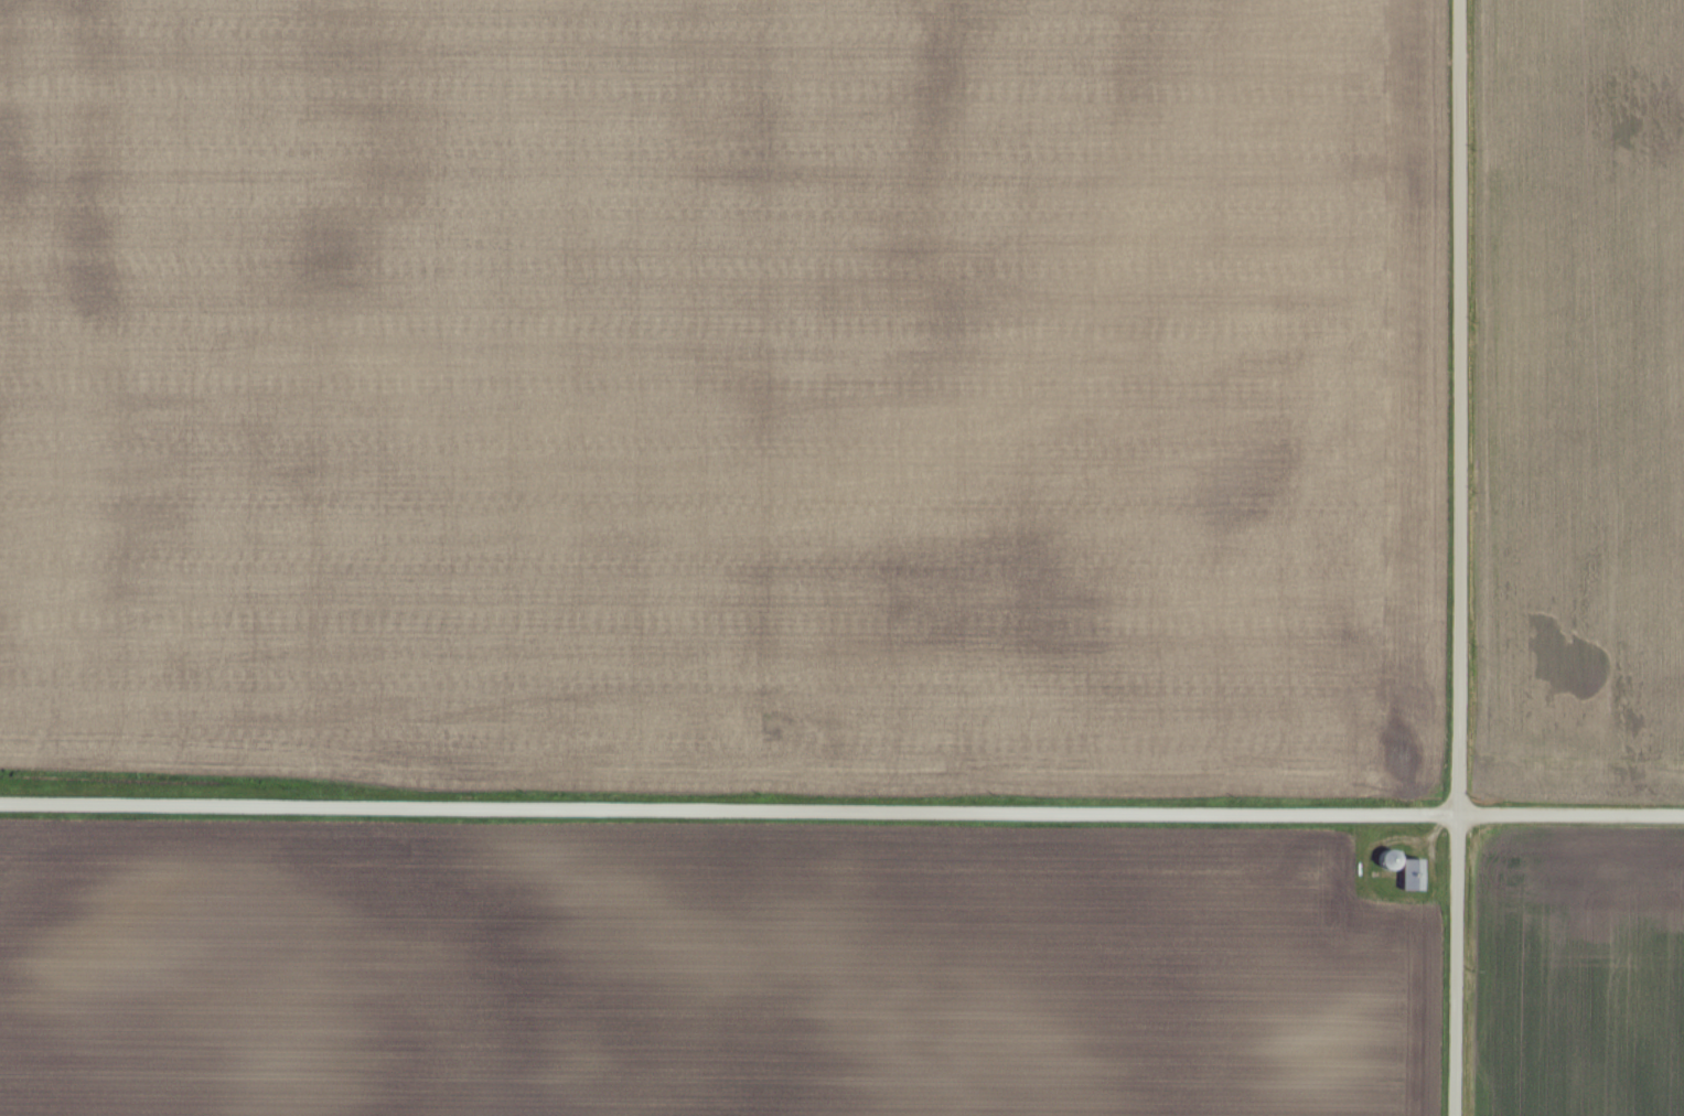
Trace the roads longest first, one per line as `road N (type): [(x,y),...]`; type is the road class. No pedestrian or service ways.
road 1 (residential): [(1683,818),(0,806)]
road 2 (residential): [(1455,817),(1450,0)]
road 3 (residential): [(1454,1115),(1455,817)]

